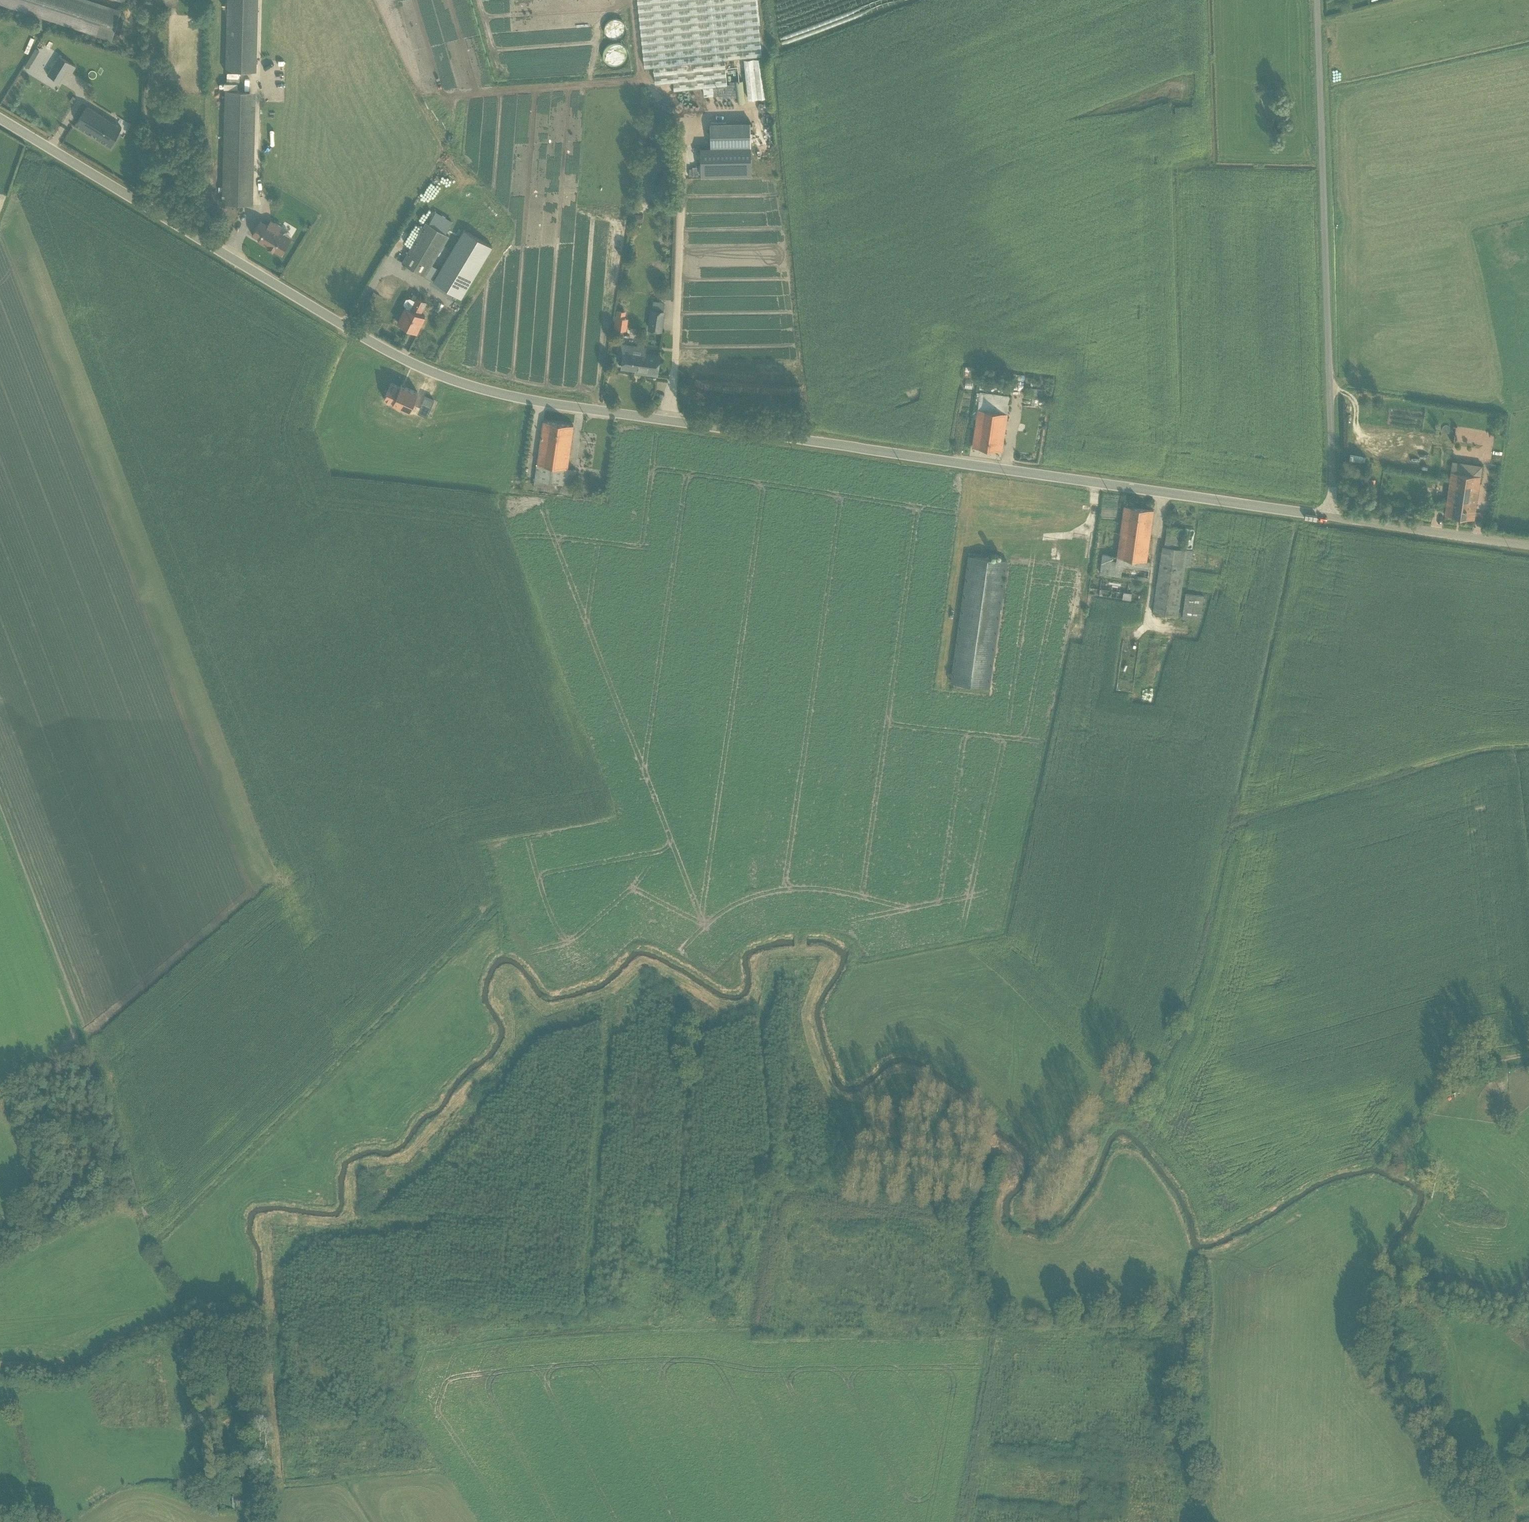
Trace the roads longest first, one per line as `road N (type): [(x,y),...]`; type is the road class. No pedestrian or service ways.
road 1 (unclassified): [(0,117),(385,348),(501,393),(670,419)]
road 2 (unclassified): [(670,419),(1334,516)]
road 3 (residential): [(683,98),(670,419)]
road 4 (unclassified): [(1325,227),(1334,516)]
road 5 (unclassified): [(1325,227),(1317,0)]
road 6 (unclassified): [(1334,516),(1528,545)]

